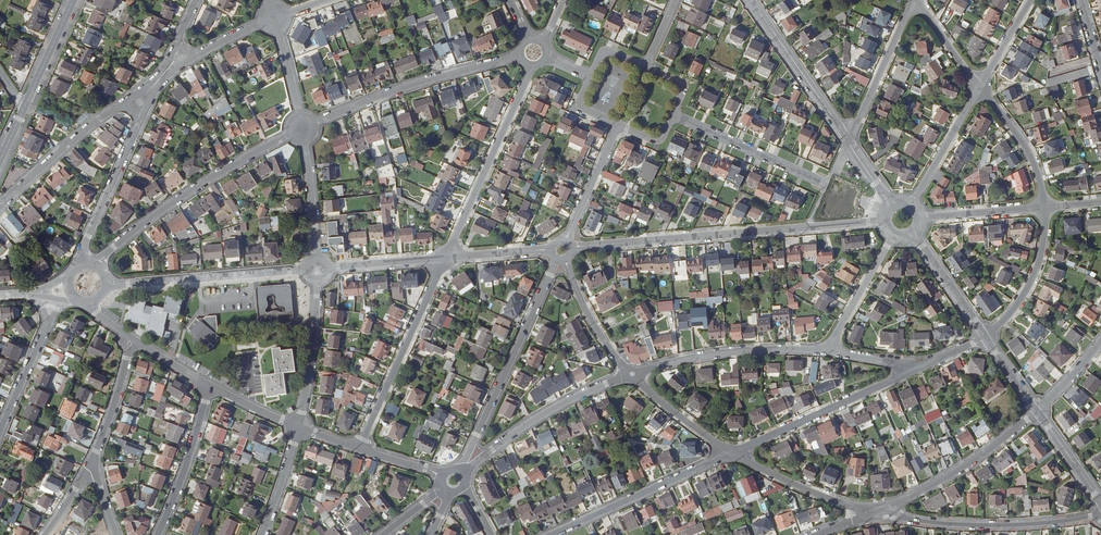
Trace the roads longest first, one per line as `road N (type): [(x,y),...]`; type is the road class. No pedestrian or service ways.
road 1 (residential): [(570,248),(885,221)]
road 2 (residential): [(291,133),(164,208),(95,266)]
road 3 (residential): [(556,259),(459,472)]
road 4 (residential): [(870,514),(995,526),(1100,514)]
road 5 (residential): [(523,56),(411,86),(313,125)]
road 6 (residential): [(446,258),(536,62)]
road 7 (residential): [(358,448),(446,258)]
road 8 (residential): [(732,453),(550,534)]
road 9 (residential): [(629,373),(726,353),(826,350)]
road 10 (residential): [(107,286),(305,270)]
road 11 (residential): [(461,475),(529,423),(629,373)]
road 12 (residential): [(911,371),(732,453)]
road 13 (residential): [(1037,412),(954,473),(870,514)]
road 14 (residential): [(848,142),(751,0)]
road 15 (residential): [(78,267),(143,108)]
road 16 (residential): [(674,113),(826,184)]
road 17 (residential): [(131,104),(82,133),(4,202)]
road 18 (residential): [(158,534),(209,385)]
road 19 (residential): [(848,142),(913,0)]
road 20 (residential): [(732,453),(870,514)]
road 21 (residential): [(298,428),(317,281)]
road 22 (residential): [(1045,207),(1033,278),(985,337)]
road 23 (residential): [(979,87),(1030,156),(1045,207)]
road 24 (residential): [(979,87),(912,206)]
road 25 (residential): [(893,234),(826,350)]
road 26 (residential): [(564,260),(588,314),(629,373)]
road 27 (residential): [(629,373),(732,453)]
road 28 (residential): [(94,464),(136,342)]
road 29 (residential): [(618,125),(565,242)]
road 30 (residential): [(919,219),(1045,207)]
road 31 (residential): [(913,233),(985,337)]

